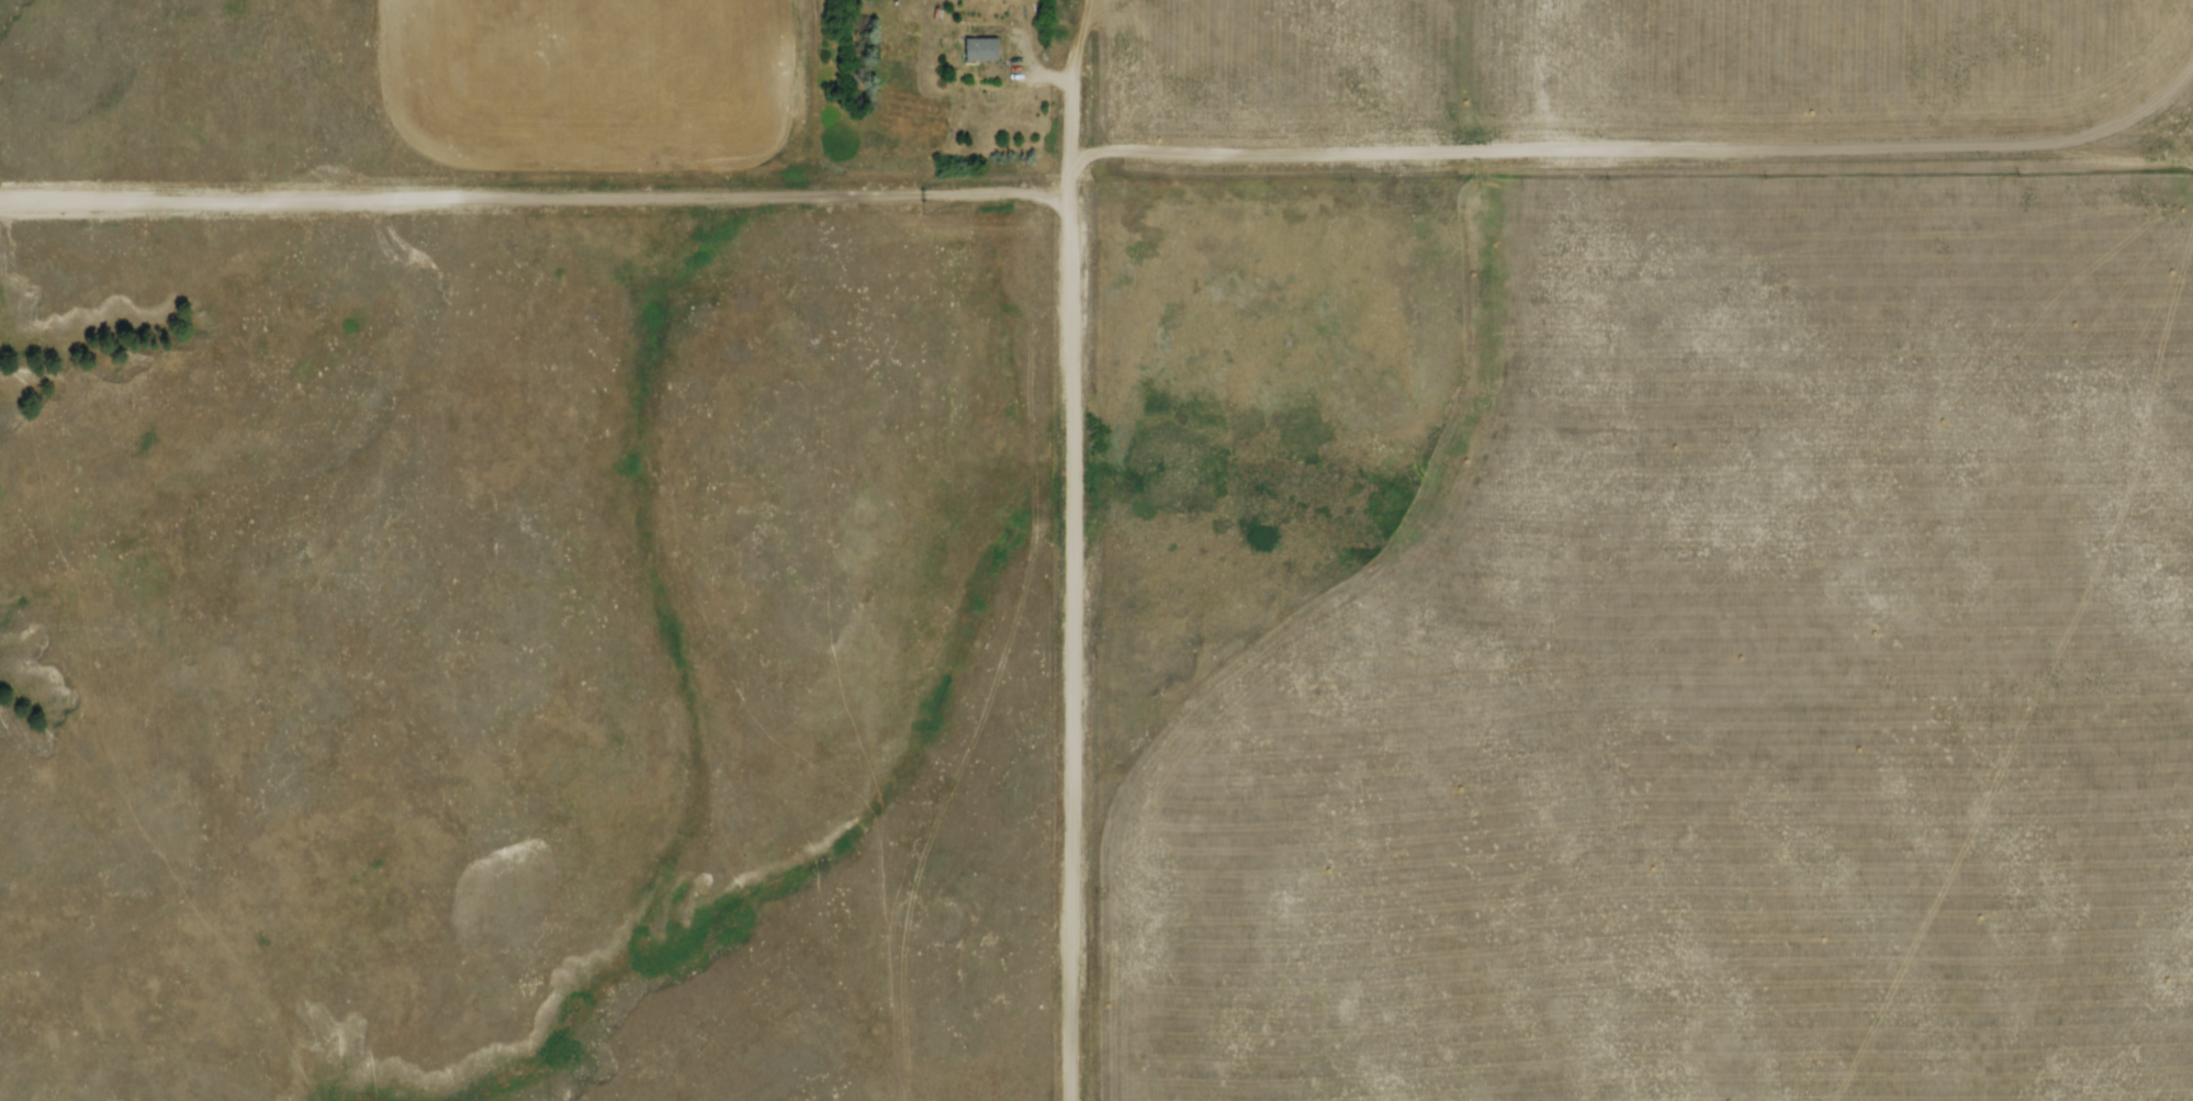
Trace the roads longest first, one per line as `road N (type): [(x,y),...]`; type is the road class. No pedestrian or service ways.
road 1 (track): [(1057,1100),(1050,296),(992,226),(0,241)]

